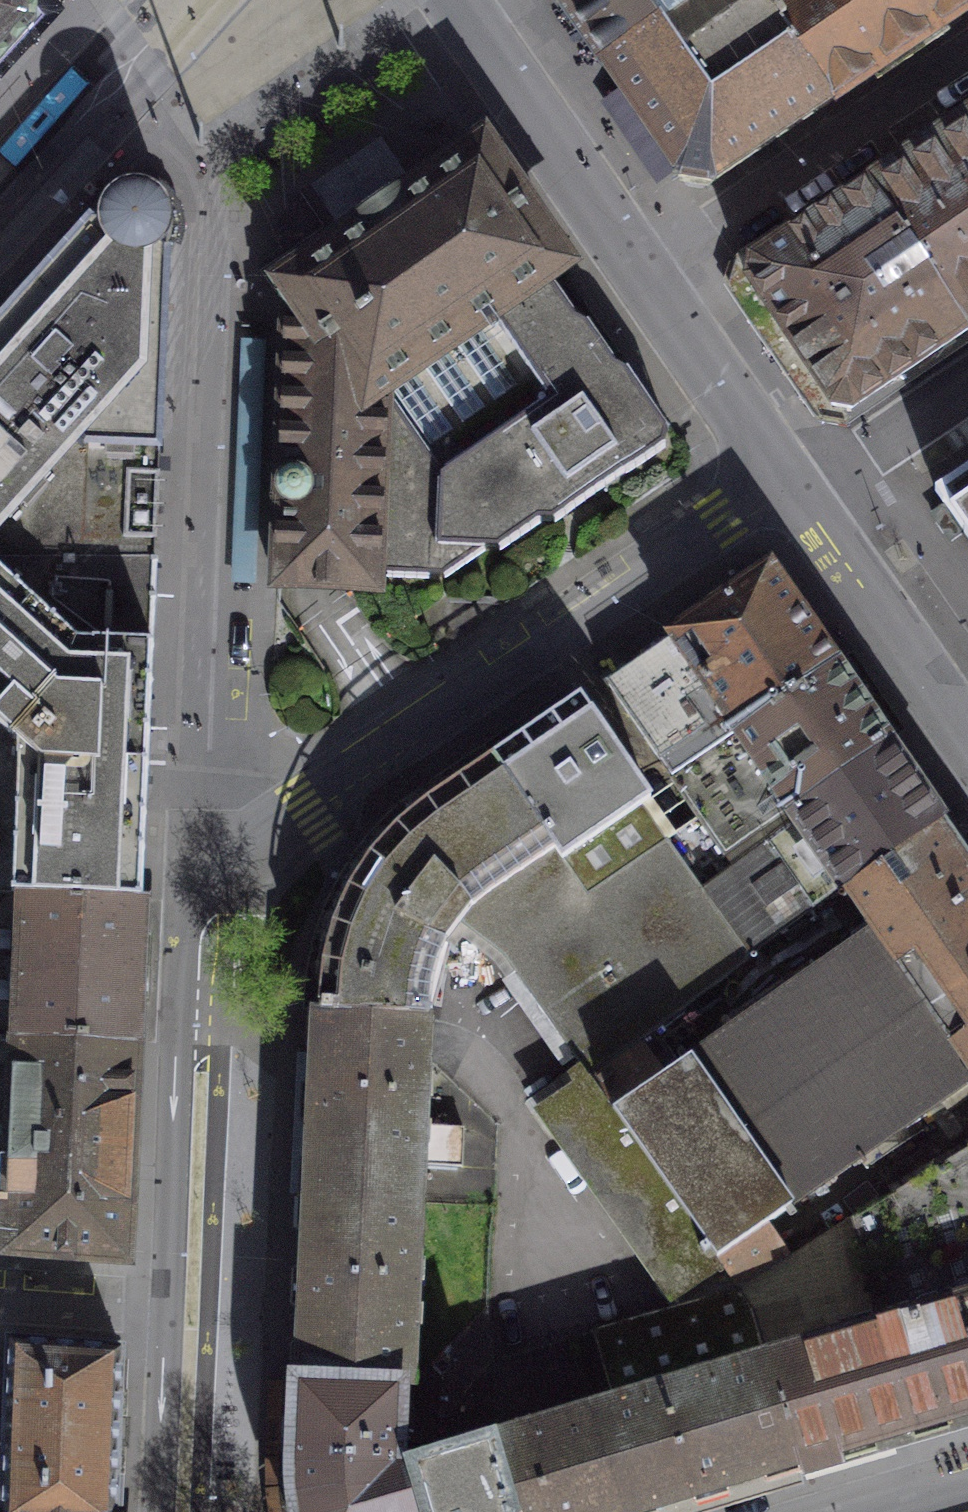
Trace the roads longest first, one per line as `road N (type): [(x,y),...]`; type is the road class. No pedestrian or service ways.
road 1 (residential): [(226,162),(215,885)]
road 2 (residential): [(793,484),(724,518),(413,732),(268,833),(215,885)]
road 3 (residential): [(215,885),(196,1301)]
road 4 (residential): [(967,63),(647,277)]
road 5 (residential): [(456,0),(647,277)]
road 6 (residential): [(967,727),(793,484)]
road 7 (residential): [(647,277),(793,484)]
road 8 (residential): [(196,1301),(184,1511)]
road 9 (residential): [(793,484),(967,378)]
road 10 (residential): [(0,1288),(196,1301)]
road 11 (residential): [(226,162),(247,0)]
road 12 (residential): [(0,202),(94,98)]
road 13 (residential): [(94,98),(187,0)]

